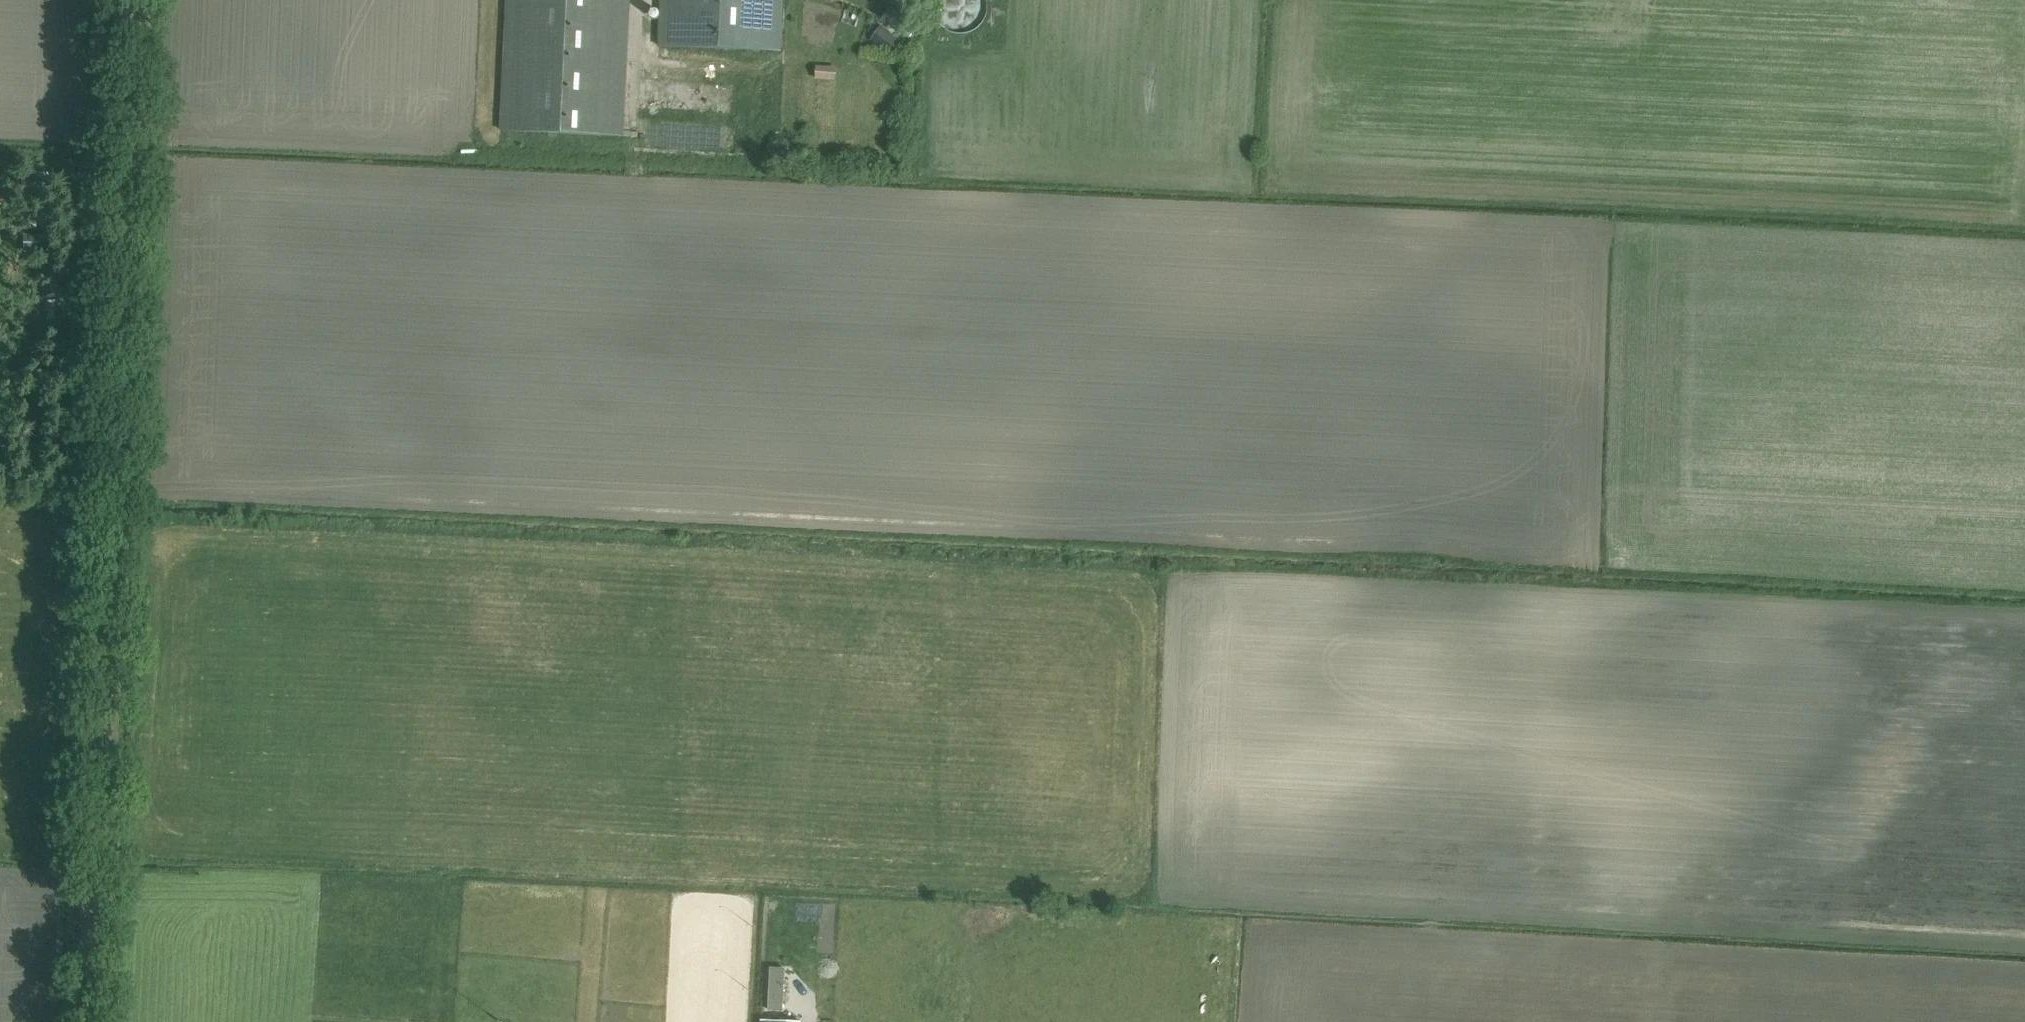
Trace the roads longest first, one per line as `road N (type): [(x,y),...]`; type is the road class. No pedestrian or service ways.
road 1 (unclassified): [(86,1021),(132,0)]

